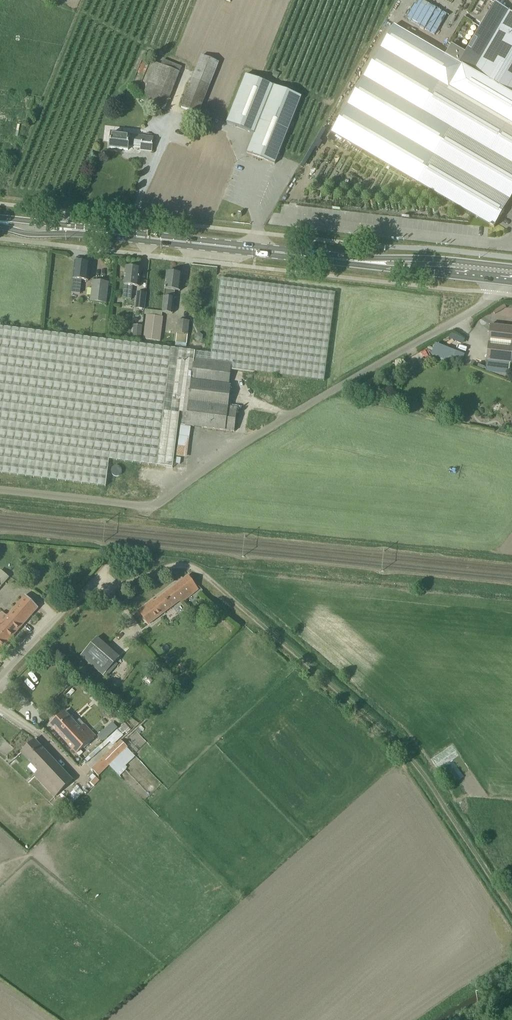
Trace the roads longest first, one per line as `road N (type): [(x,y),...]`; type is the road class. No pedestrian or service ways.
road 1 (track): [(86,593),(194,568),(399,739),(511,915)]
road 2 (unclassified): [(496,293),(157,504)]
road 3 (primary): [(366,262),(79,230)]
road 4 (unclassified): [(116,556),(0,680)]
road 5 (unclassified): [(157,504),(0,490)]
road 6 (primary): [(366,262),(500,281)]
road 7 (primary): [(501,266),(366,262)]

